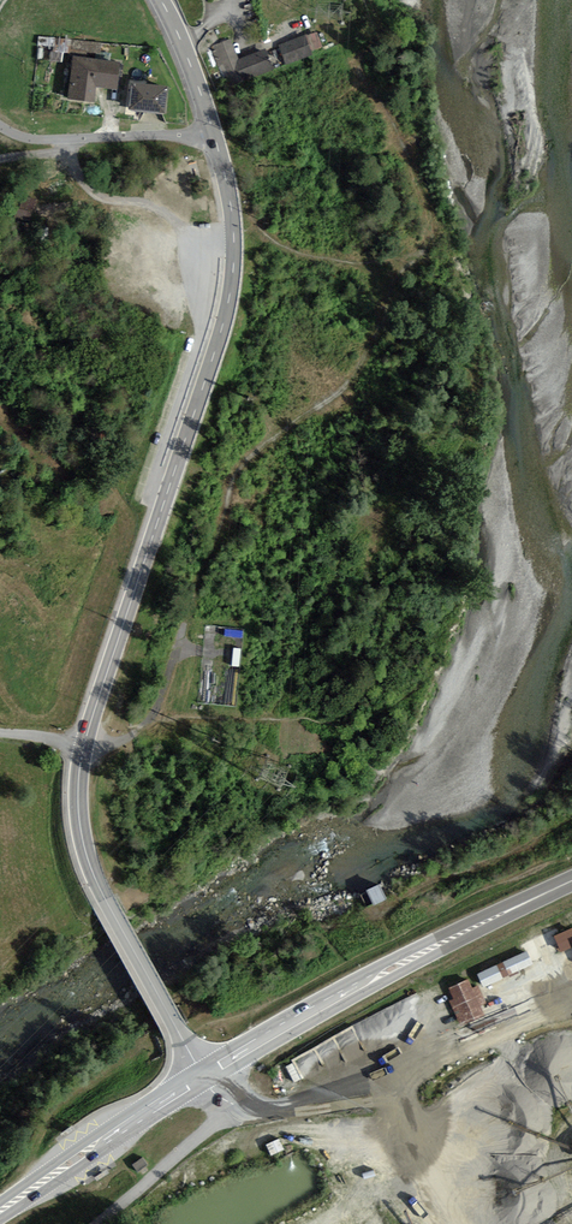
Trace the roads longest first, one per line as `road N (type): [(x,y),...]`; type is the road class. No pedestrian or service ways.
road 1 (tertiary): [(204,1076),(96,881),(78,793),(99,695),(230,296),(234,221),(214,133)]
road 2 (track): [(174,657),(232,480),(257,451),(347,386),(400,272)]
road 3 (secondary): [(571,882),(372,979),(204,1076)]
road 4 (secondary): [(204,1076),(0,1211)]
road 5 (residential): [(214,133),(51,140),(0,125)]
road 6 (track): [(66,148),(90,190),(164,210),(234,254)]
road 7 (tertiary): [(214,133),(161,0)]

